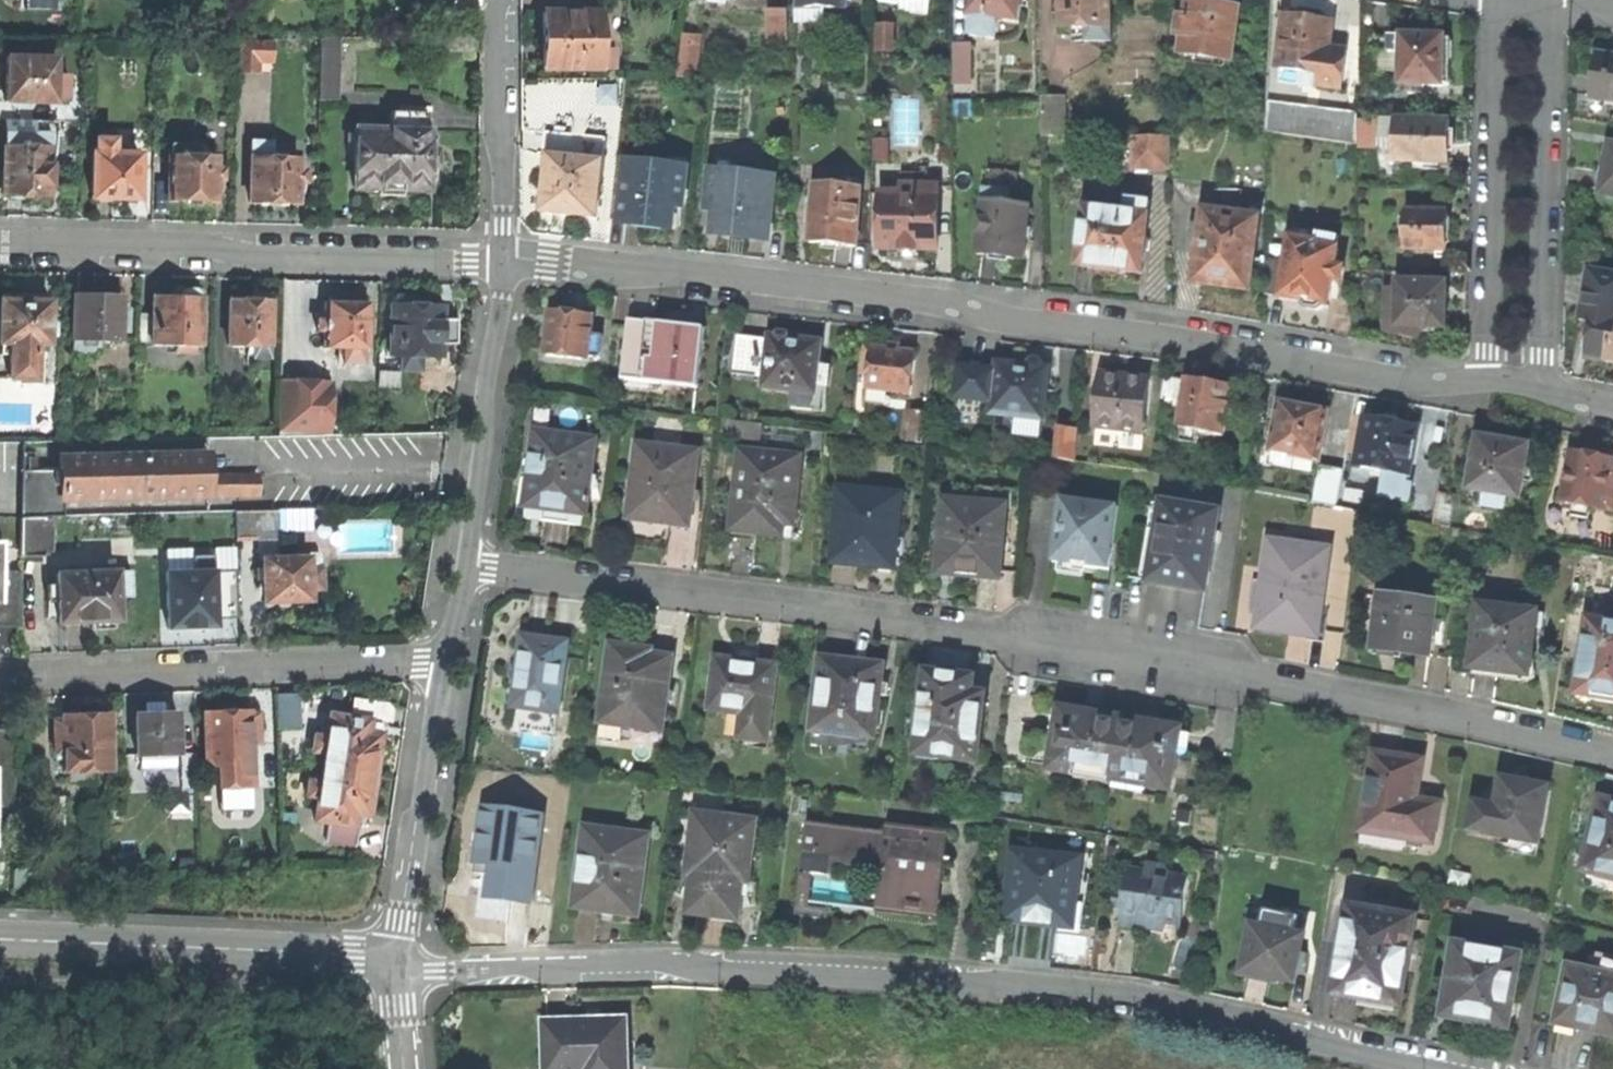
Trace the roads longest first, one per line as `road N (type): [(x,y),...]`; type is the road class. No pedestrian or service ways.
road 1 (residential): [(1612,751),(1380,698),(1122,656),(468,568)]
road 2 (residential): [(399,967),(644,963),(760,977),(1083,989),(1195,1008),(1422,1068)]
road 3 (residential): [(1481,381),(1405,383),(897,295),(504,260)]
road 4 (residential): [(0,248),(504,260)]
road 5 (residential): [(445,664),(0,679)]
road 6 (residential): [(399,967),(324,954),(0,939)]
road 7 (residential): [(1539,386),(1545,3)]
road 8 (residential): [(1491,0),(1481,381)]
road 9 (residential): [(504,260),(468,568)]
road 10 (residential): [(445,664),(399,967)]
road 11 (residential): [(500,0),(504,260)]

